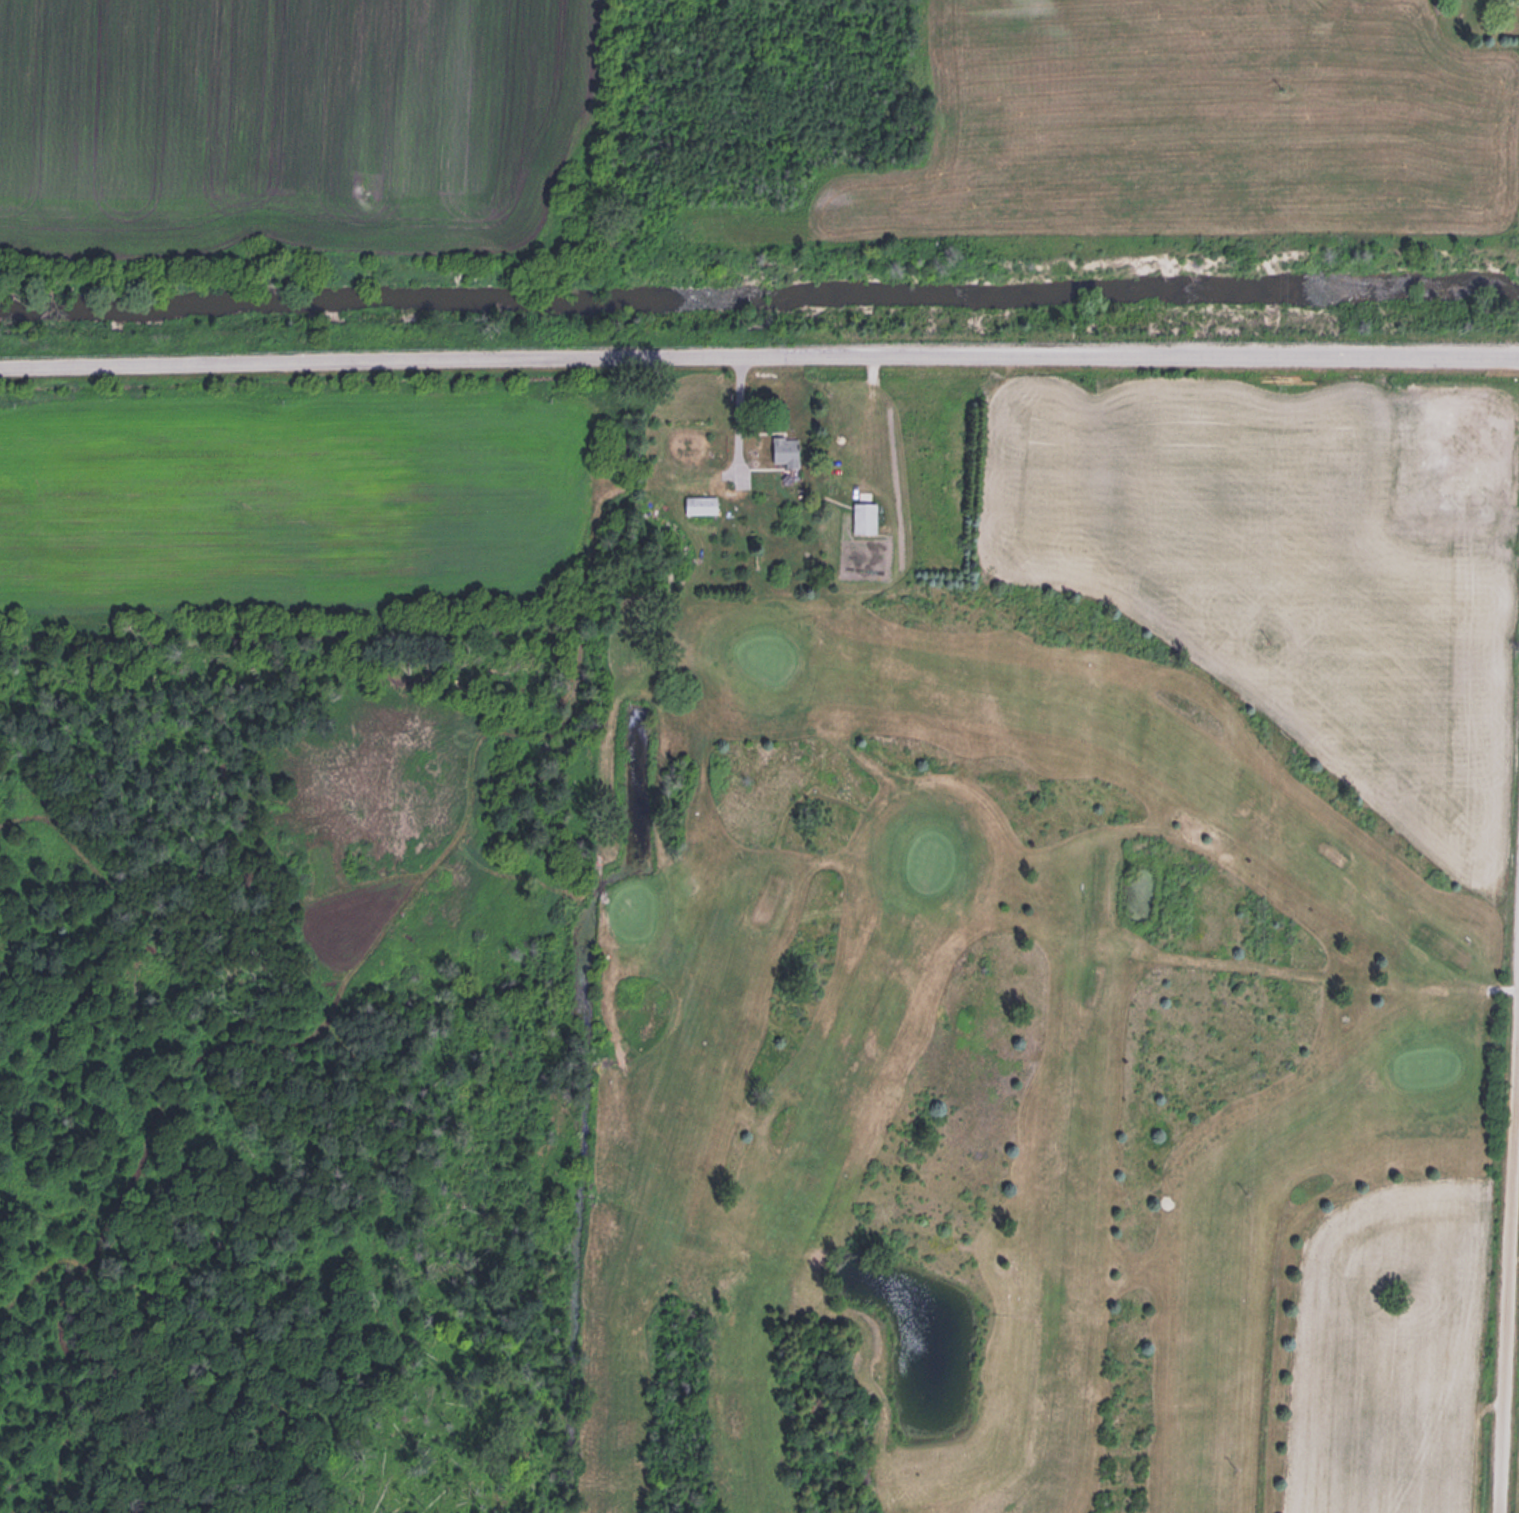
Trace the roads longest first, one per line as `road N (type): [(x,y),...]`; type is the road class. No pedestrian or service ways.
road 1 (residential): [(0,368),(1518,357)]
road 2 (residential): [(1497,1512),(1518,988)]

